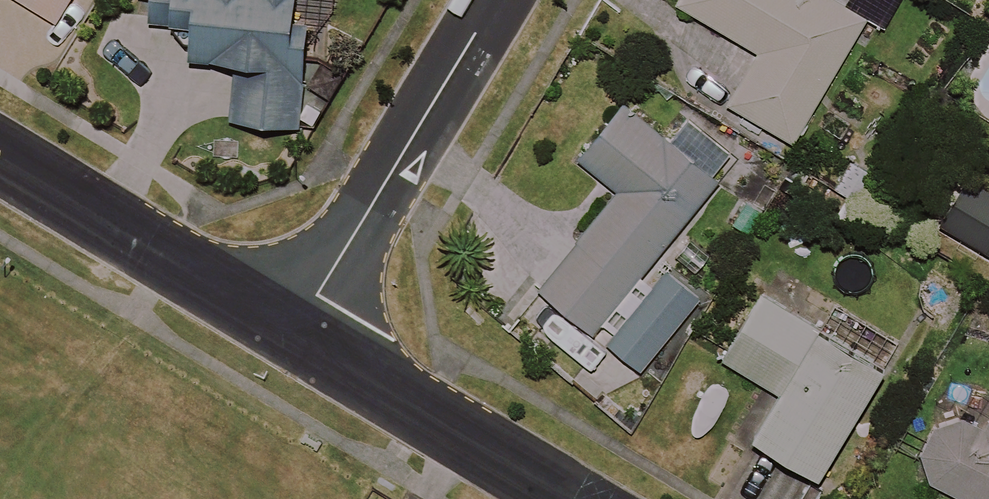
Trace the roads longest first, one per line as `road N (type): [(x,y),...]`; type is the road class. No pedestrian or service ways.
road 1 (residential): [(295,332),(501,0)]
road 2 (residential): [(295,332),(0,160)]
road 3 (residential): [(567,498),(295,332)]

